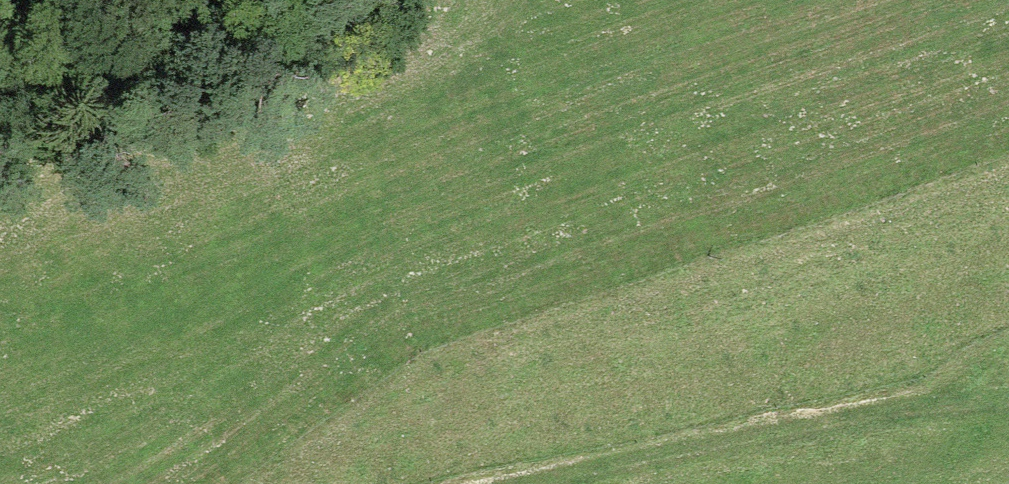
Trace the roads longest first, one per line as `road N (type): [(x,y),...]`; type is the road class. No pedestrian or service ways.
road 1 (track): [(1008,139),(73,456),(0,469)]
road 2 (track): [(1008,400),(538,483)]
road 3 (track): [(0,74),(166,0)]

